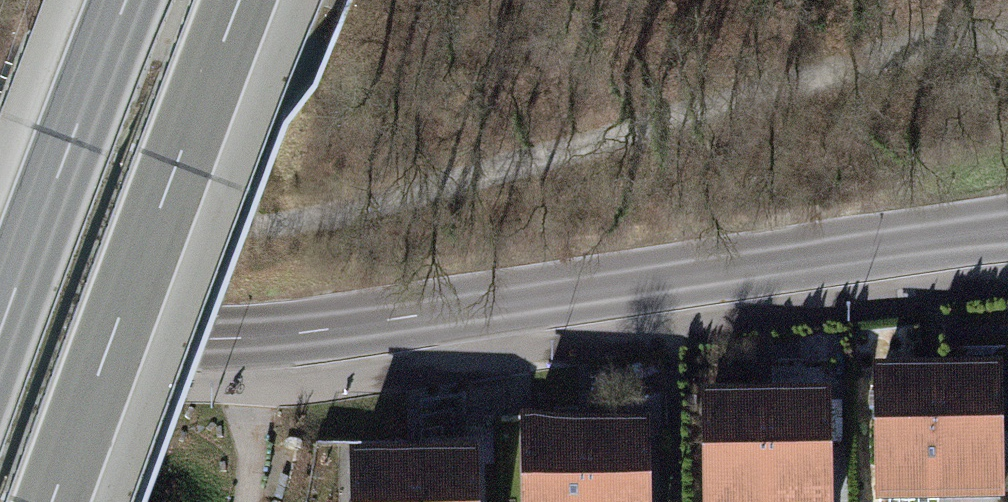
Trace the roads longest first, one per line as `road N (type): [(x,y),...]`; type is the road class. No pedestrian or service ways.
road 1 (track): [(1007,41),(938,46),(401,205),(275,227),(98,217),(0,161)]
road 2 (tertiary): [(0,316),(55,332),(267,339),(1007,228)]
road 3 (motorway): [(55,501),(243,0)]
road 4 (motorway): [(125,0),(0,332)]

